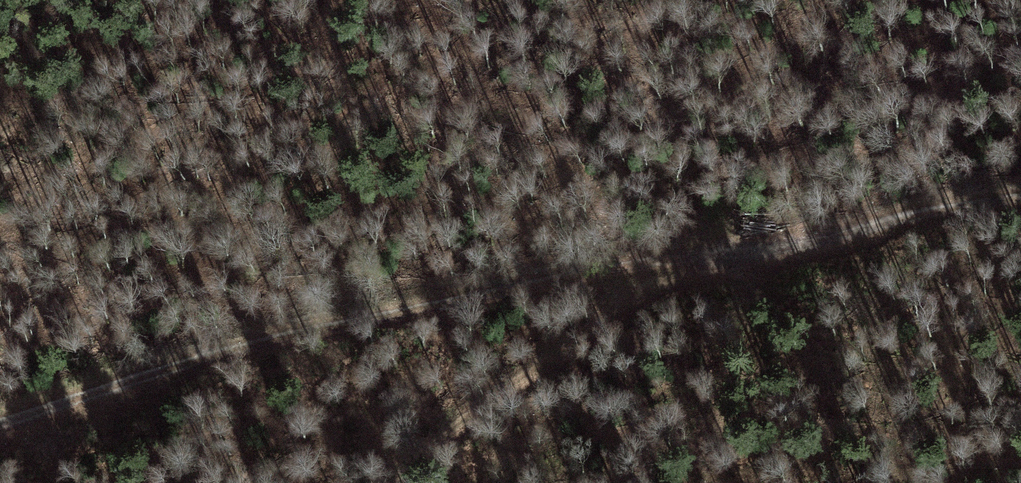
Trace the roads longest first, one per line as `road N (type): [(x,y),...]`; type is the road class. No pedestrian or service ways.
road 1 (track): [(0,425),(159,372),(492,289),(1020,197)]
road 2 (track): [(392,482),(577,334),(762,243)]

